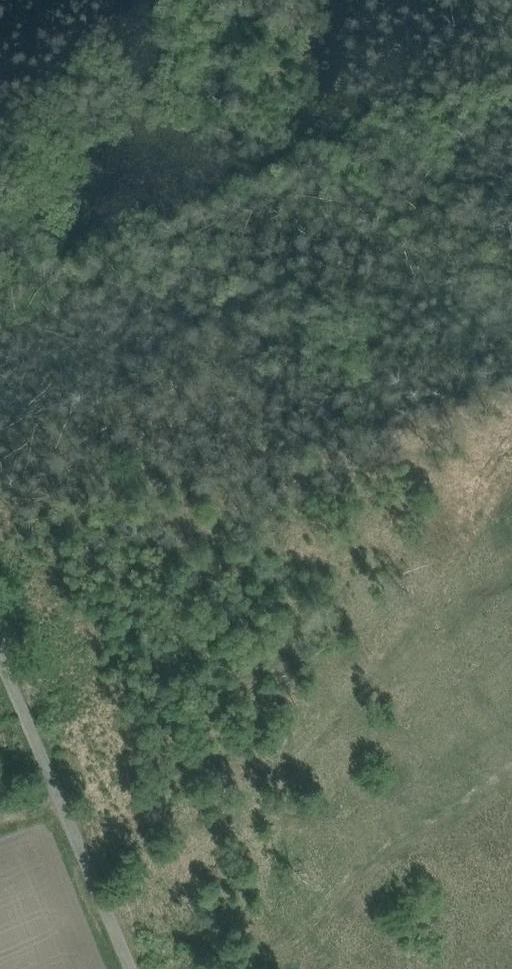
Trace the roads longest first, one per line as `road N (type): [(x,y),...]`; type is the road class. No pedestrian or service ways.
road 1 (unclassified): [(133,968),(0,654)]

